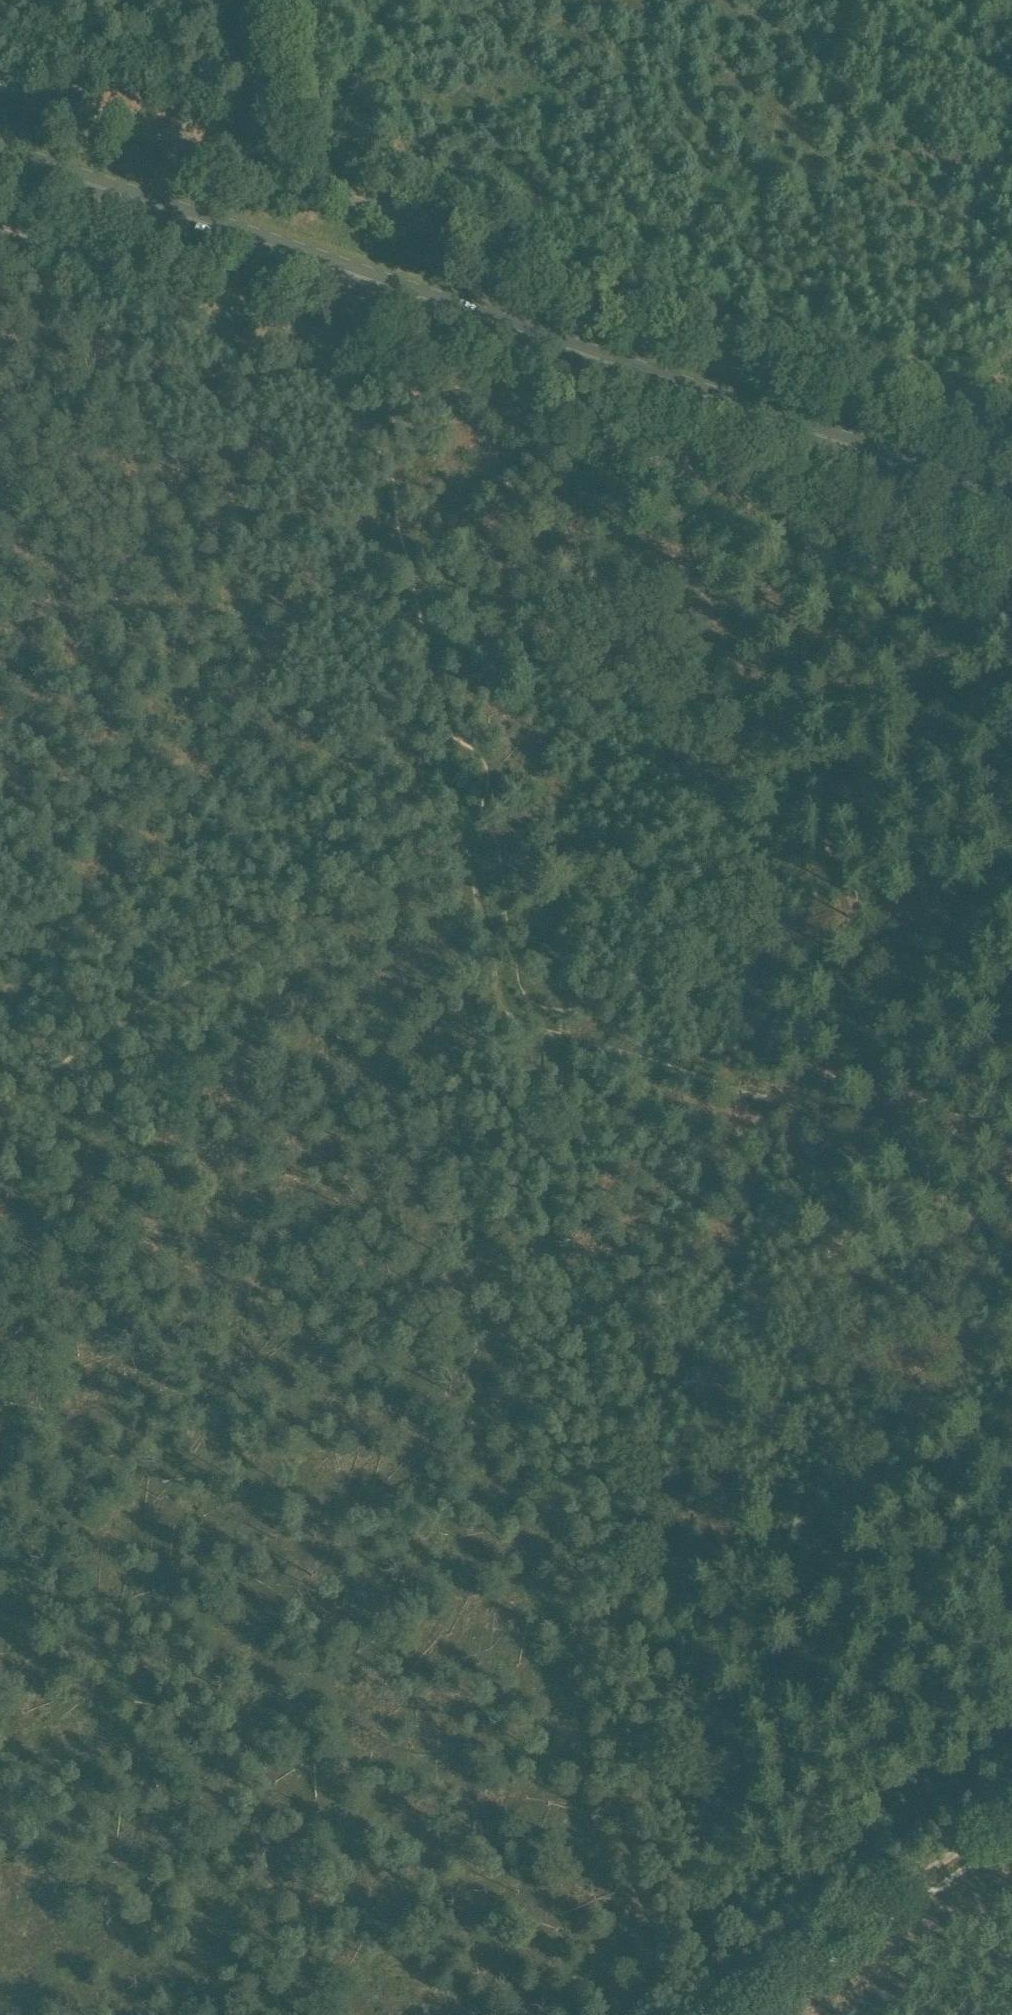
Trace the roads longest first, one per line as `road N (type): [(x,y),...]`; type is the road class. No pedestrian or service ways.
road 1 (track): [(1011,1180),(509,1019),(453,818),(315,894),(0,1092)]
road 2 (primary): [(0,154),(1011,503)]
road 3 (track): [(714,2014),(1011,1804)]
road 4 (track): [(394,485),(437,722)]
road 5 (track): [(363,352),(394,485)]

